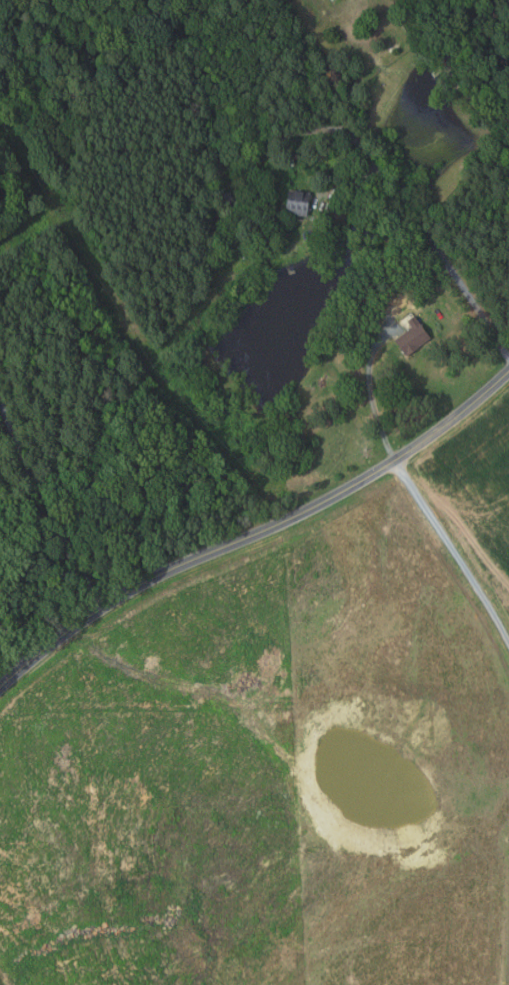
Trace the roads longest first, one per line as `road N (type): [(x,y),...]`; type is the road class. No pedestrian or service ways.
road 1 (residential): [(0,693),(76,628),(210,551),(365,479),(508,372)]

